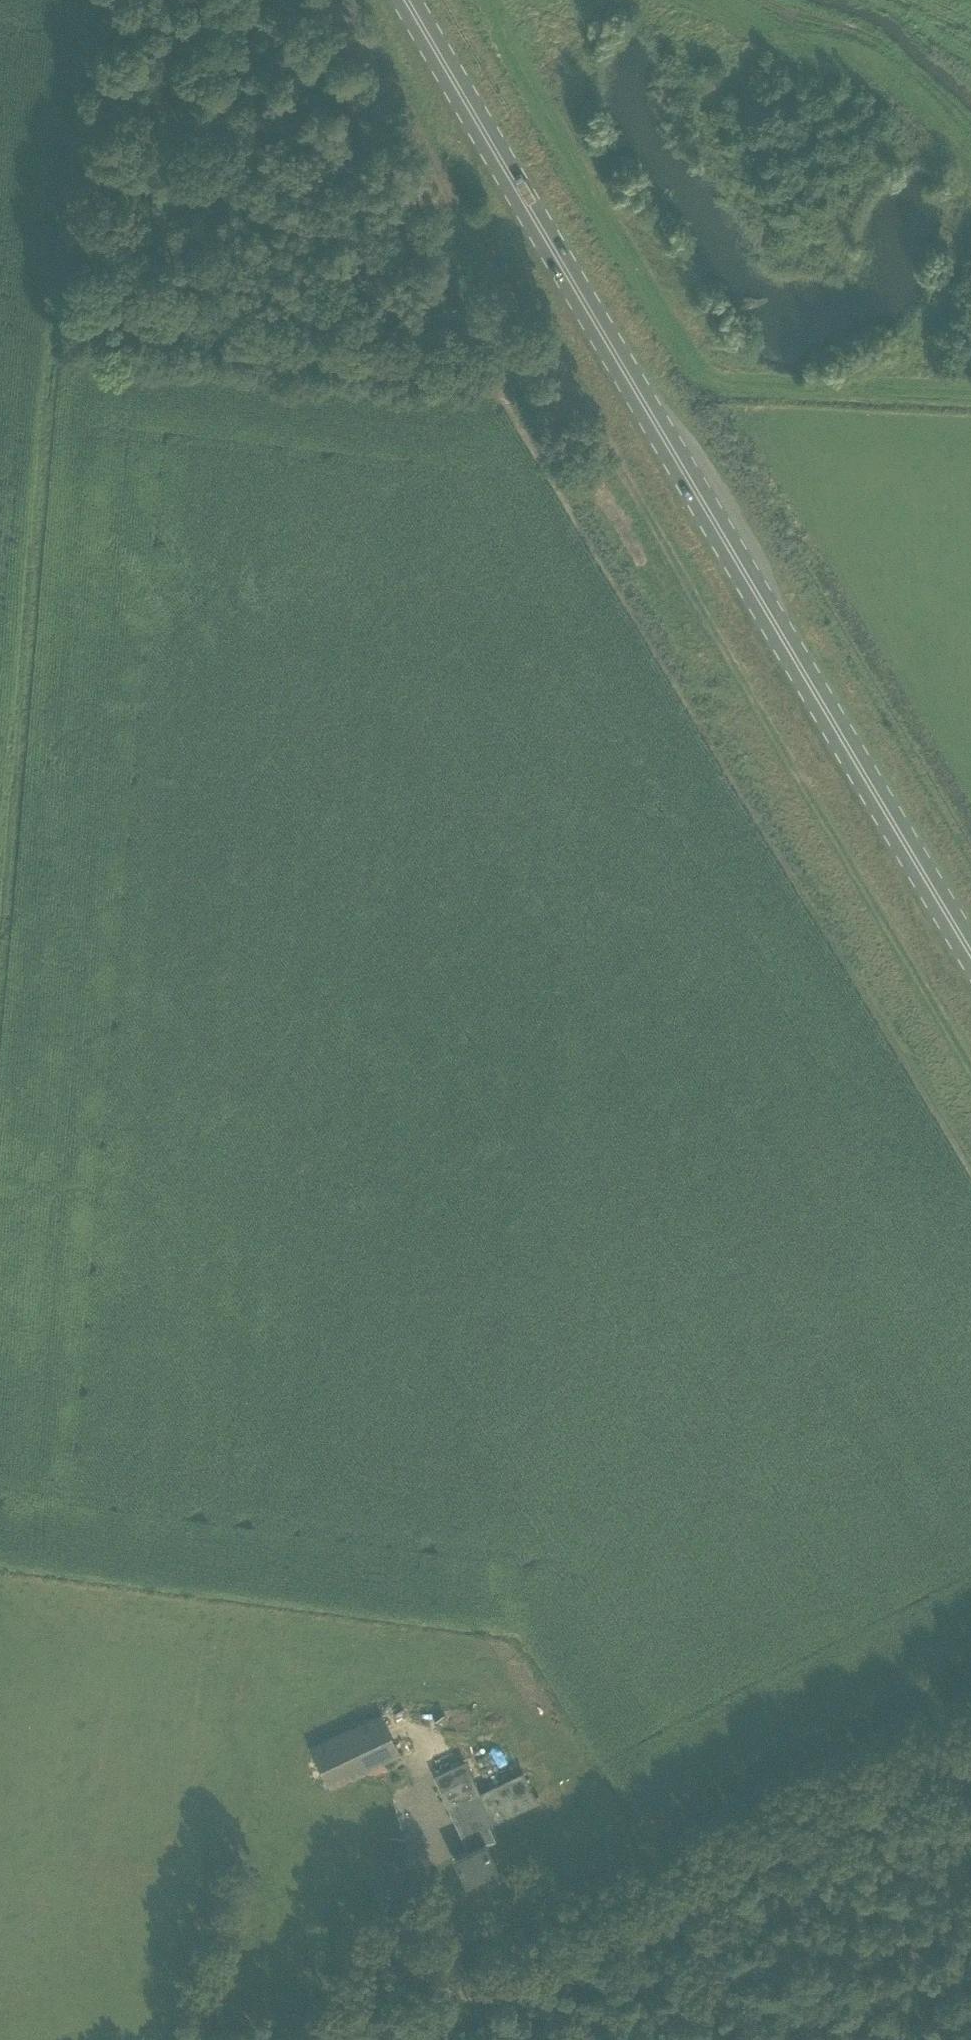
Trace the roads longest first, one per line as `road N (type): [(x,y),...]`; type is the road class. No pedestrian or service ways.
road 1 (primary): [(970,948),(412,0)]
road 2 (unclassified): [(320,2039),(470,1992),(637,1920),(970,1745)]

